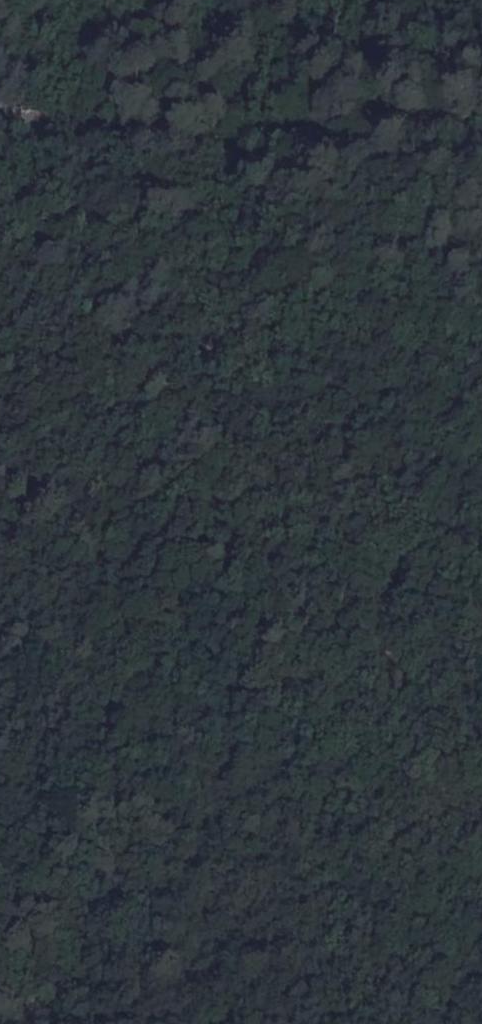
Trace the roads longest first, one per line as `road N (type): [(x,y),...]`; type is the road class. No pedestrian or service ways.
road 1 (unclassified): [(0,109),(205,146),(422,126),(481,144)]

